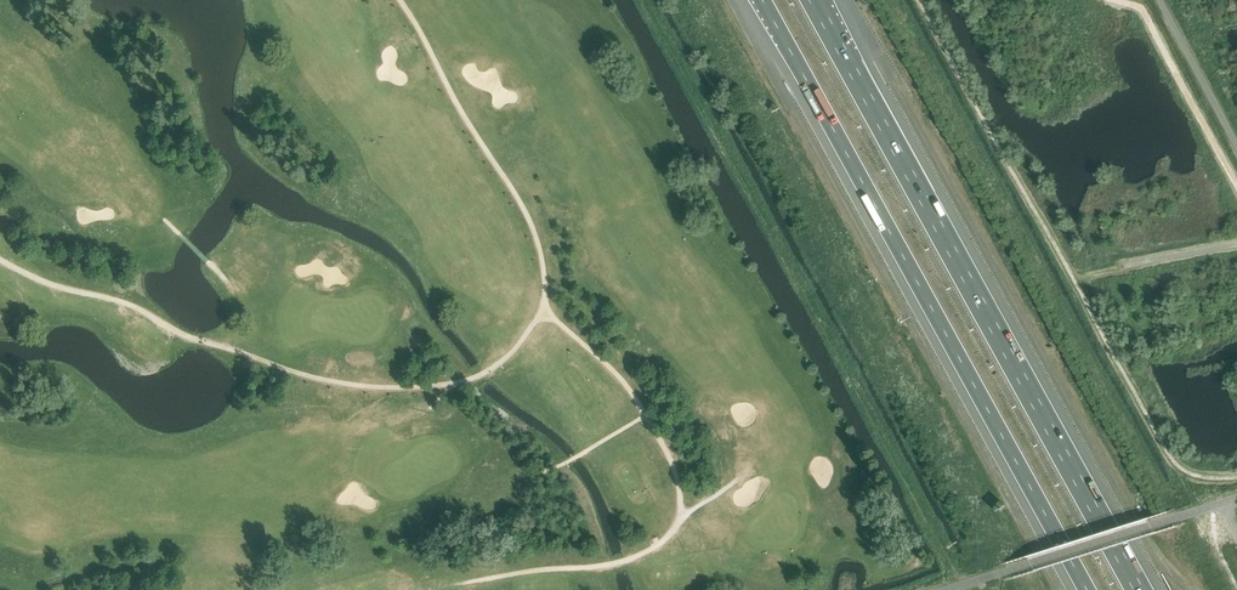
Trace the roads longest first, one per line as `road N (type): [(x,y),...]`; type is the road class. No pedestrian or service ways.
road 1 (motorway): [(761,0),(1087,589)]
road 2 (motorway): [(1139,589),(816,0)]
road 3 (track): [(651,0),(966,584)]

